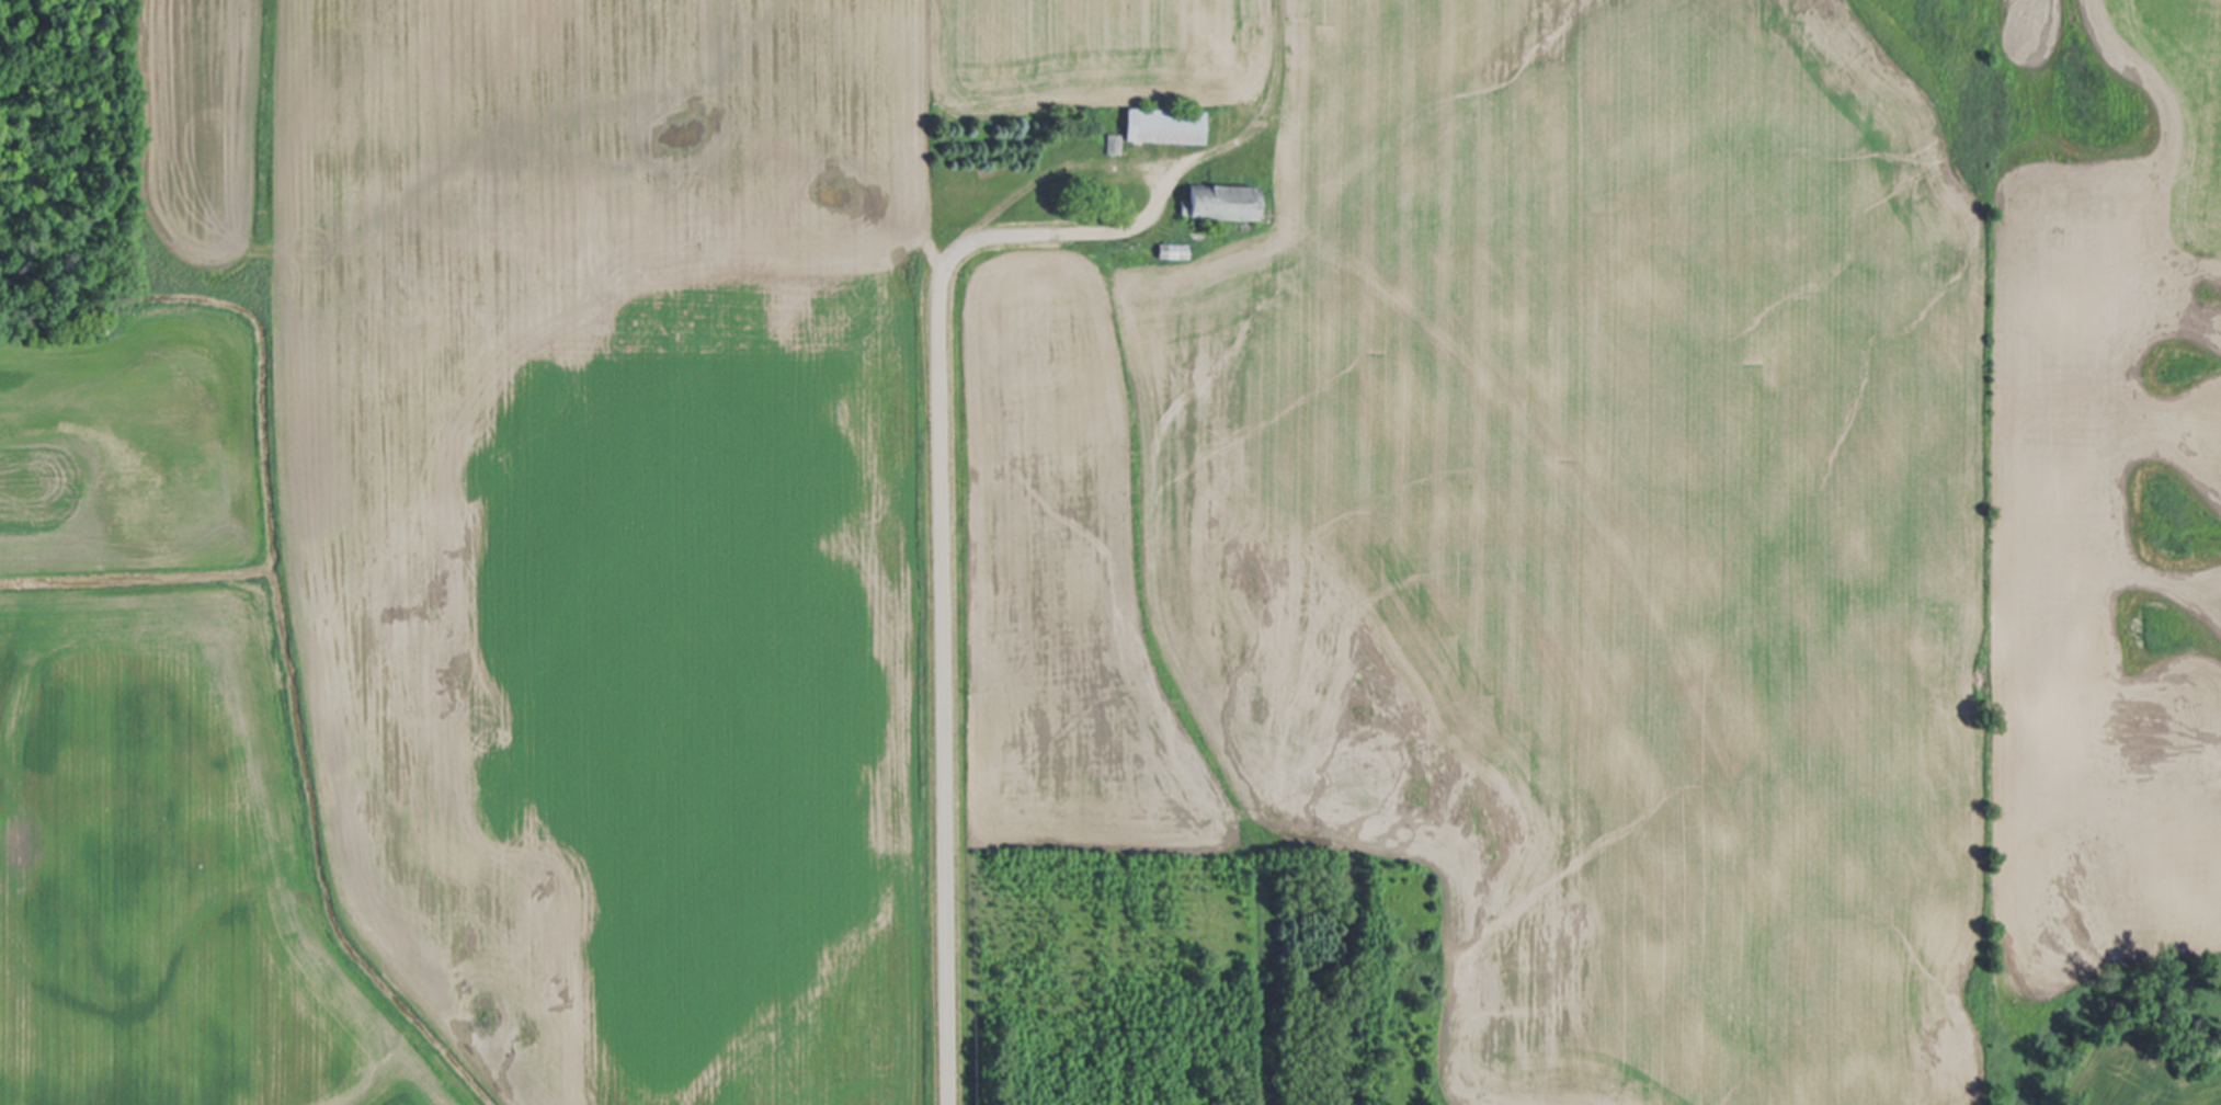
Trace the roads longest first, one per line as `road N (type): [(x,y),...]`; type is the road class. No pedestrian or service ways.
road 1 (residential): [(948,1104),(939,287),(956,255),(987,238),(1056,236)]
road 2 (track): [(1281,0),(1280,80),(1268,123),(1184,162)]

